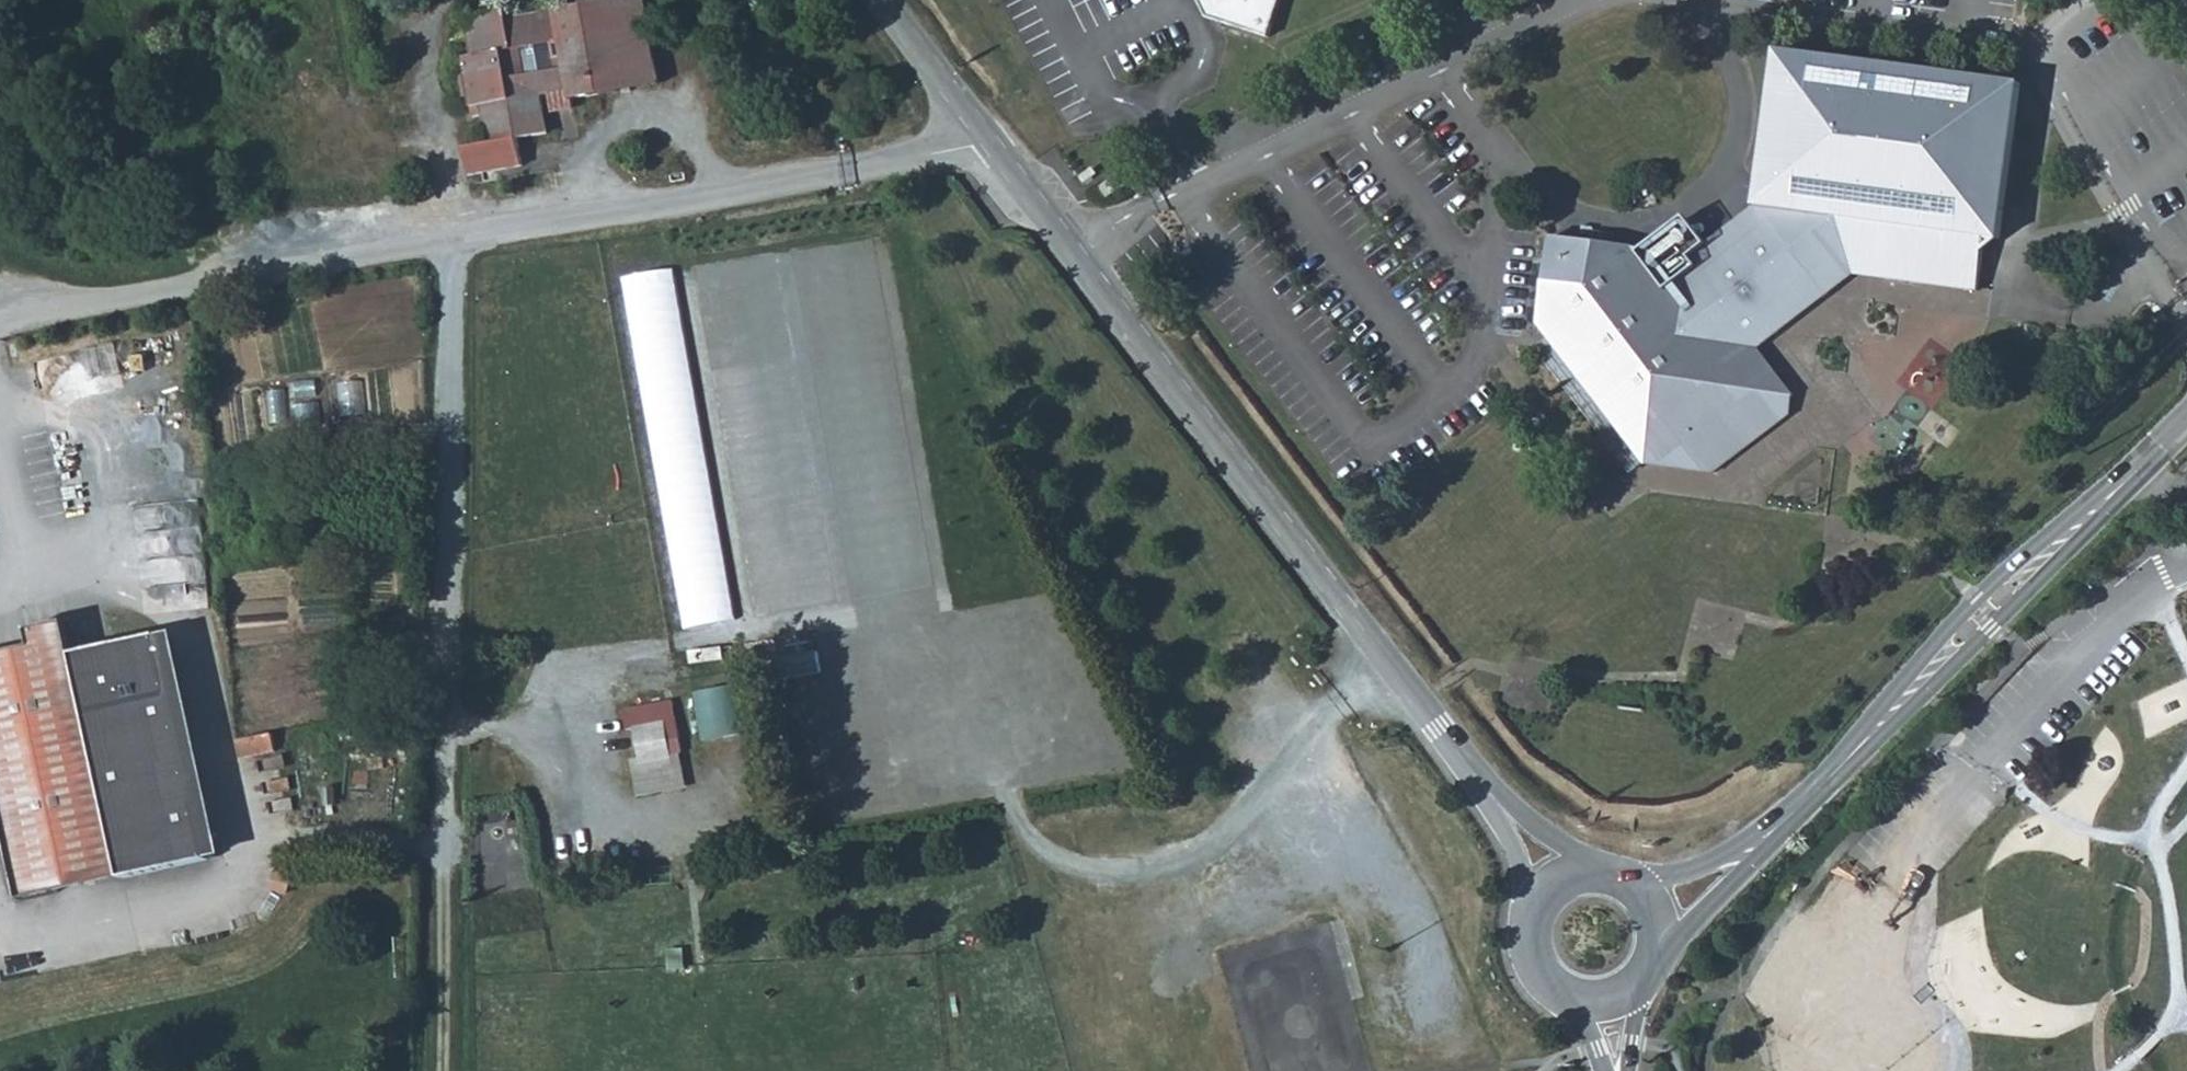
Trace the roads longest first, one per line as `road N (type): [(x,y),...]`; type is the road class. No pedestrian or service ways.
road 1 (tertiary): [(882,0),(1563,884)]
road 2 (track): [(440,1070),(448,237)]
road 3 (secondary): [(1653,915),(1734,866),(2186,417)]
road 4 (secondary): [(1563,884),(1537,916),(1538,957),(1564,989),(1605,996)]

